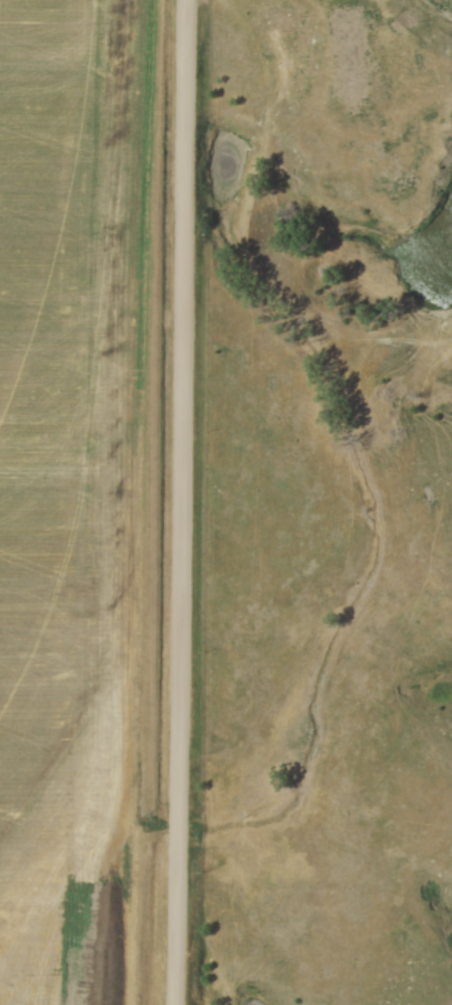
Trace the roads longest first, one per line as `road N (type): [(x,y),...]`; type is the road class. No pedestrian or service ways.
road 1 (residential): [(171,1004),(186,0)]

